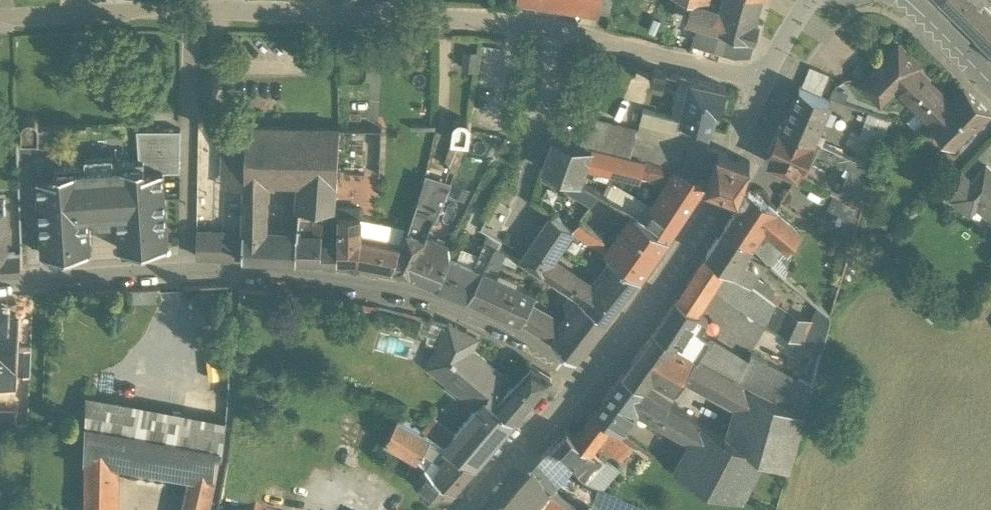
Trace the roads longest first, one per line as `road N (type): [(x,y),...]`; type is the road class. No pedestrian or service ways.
road 1 (residential): [(762,79),(567,29),(292,12),(0,16)]
road 2 (residential): [(0,283),(239,271),(405,292),(503,329),(583,381)]
road 3 (residential): [(762,79),(713,206),(583,381)]
road 4 (residential): [(583,381),(464,509)]

